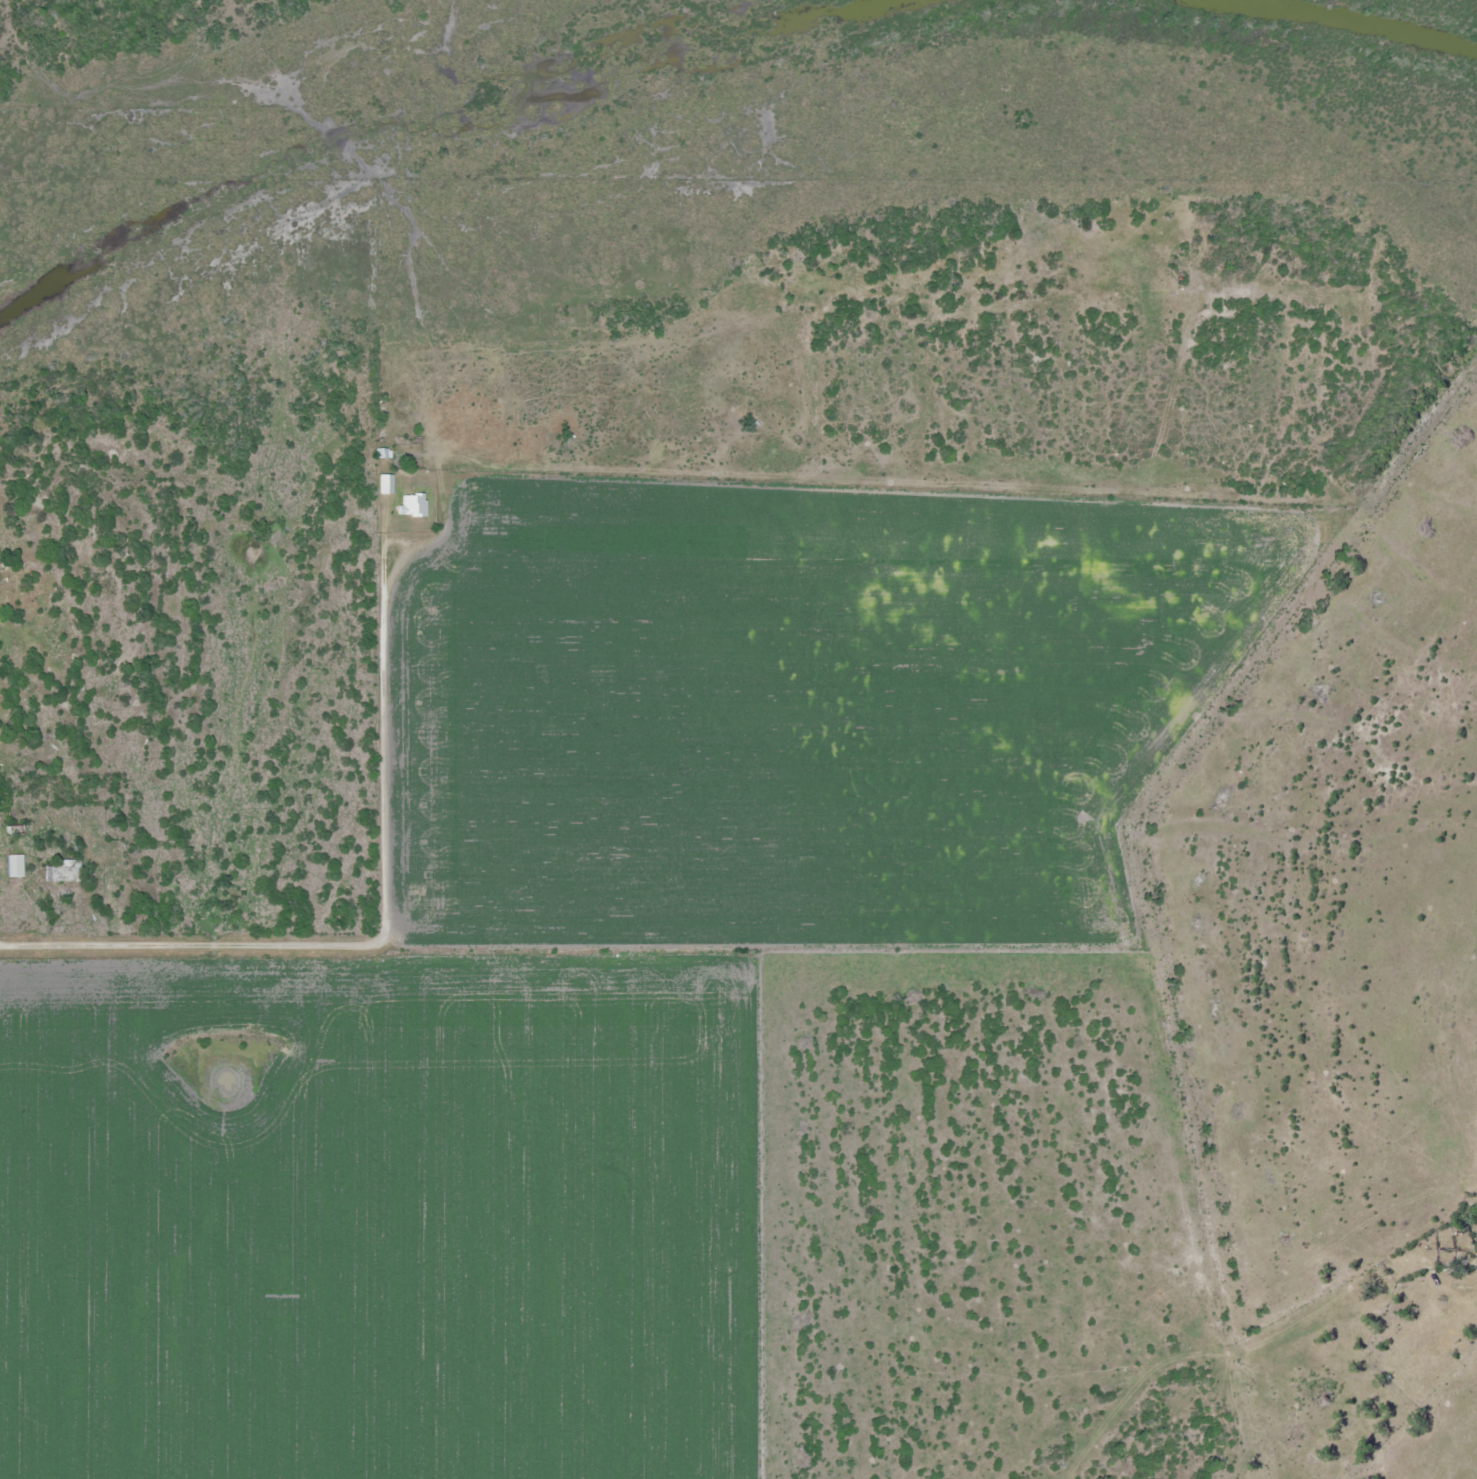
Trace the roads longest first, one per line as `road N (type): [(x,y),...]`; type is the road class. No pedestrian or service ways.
road 1 (residential): [(0,946),(377,941),(383,571)]

